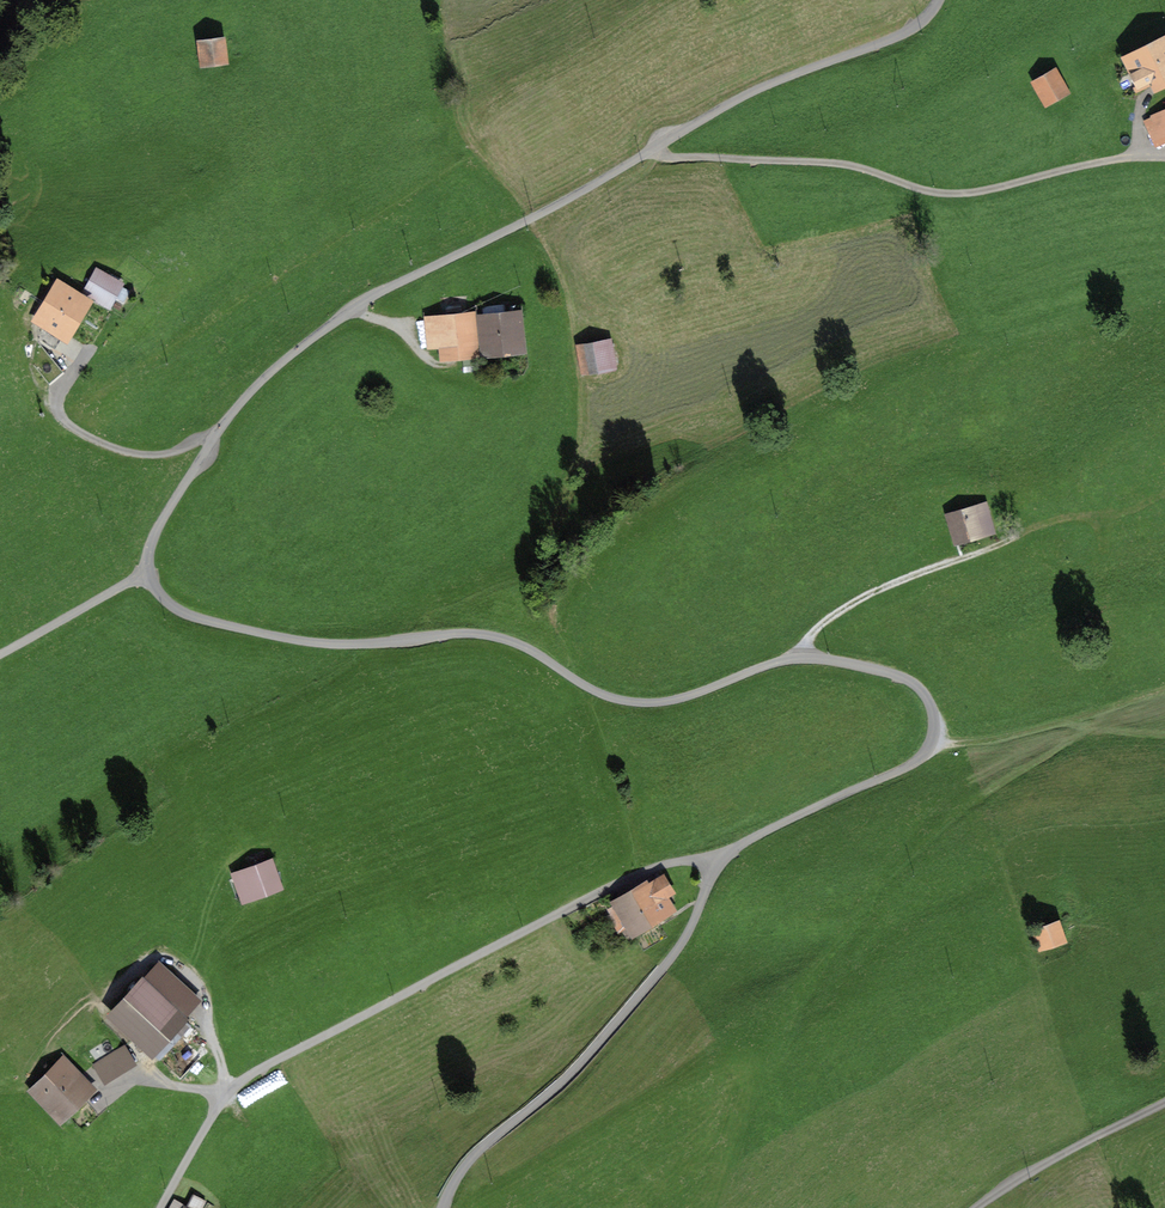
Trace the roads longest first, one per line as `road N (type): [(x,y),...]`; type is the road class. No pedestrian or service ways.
road 1 (residential): [(937,0),(915,29),(762,88),(357,306),(272,372),(223,424),(156,532),(148,570),(165,599),(189,615),(242,629),(330,644),(495,637),(602,694),(642,702),(692,695),(781,662),(823,659),(909,681),(932,708),(933,738),(914,763),(726,857),(660,971),(566,1078),(481,1145),(448,1187),(442,1207)]
road 2 (track): [(159,1207),(231,1092),(260,1071),(649,871)]
road 3 (track): [(1087,518),(892,588),(840,613),(795,659)]
road 4 (track): [(1164,1099),(977,1207)]

